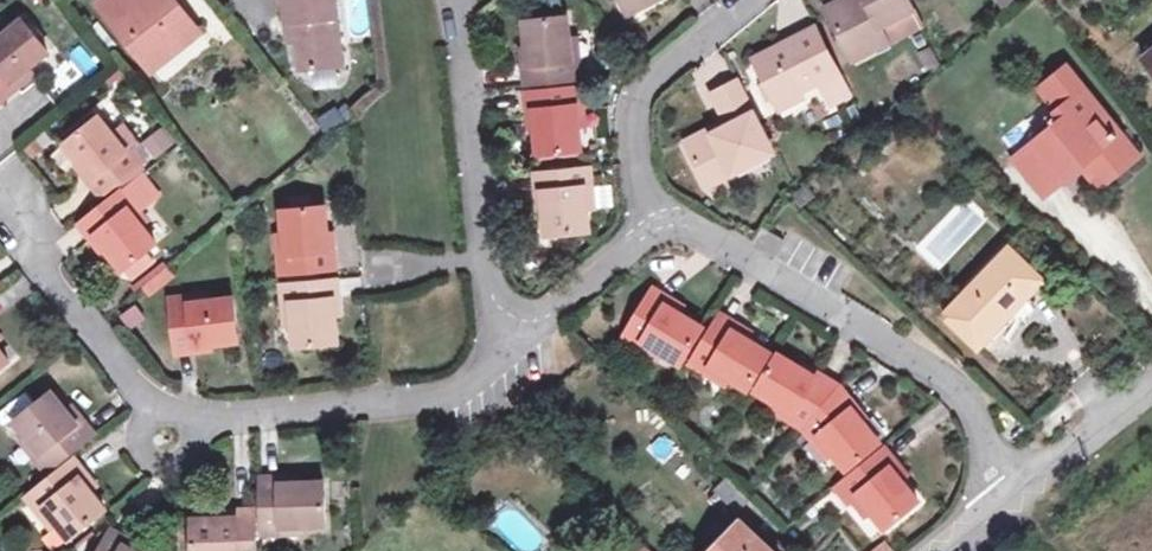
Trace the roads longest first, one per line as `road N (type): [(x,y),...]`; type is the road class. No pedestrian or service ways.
road 1 (residential): [(1011,495),(985,430),(943,377),(679,215),(653,219)]
road 2 (residential): [(461,0),(504,352)]
road 3 (residential): [(504,352),(438,394),(199,415)]
road 4 (residential): [(653,219),(639,93),(748,0)]
road 5 (residential): [(156,400),(0,195)]
road 6 (residential): [(653,219),(504,352)]
road 7 (residential): [(1011,495),(1151,379)]
road 8 (residential): [(156,400),(142,429),(154,453),(167,459),(193,445),(199,415)]

